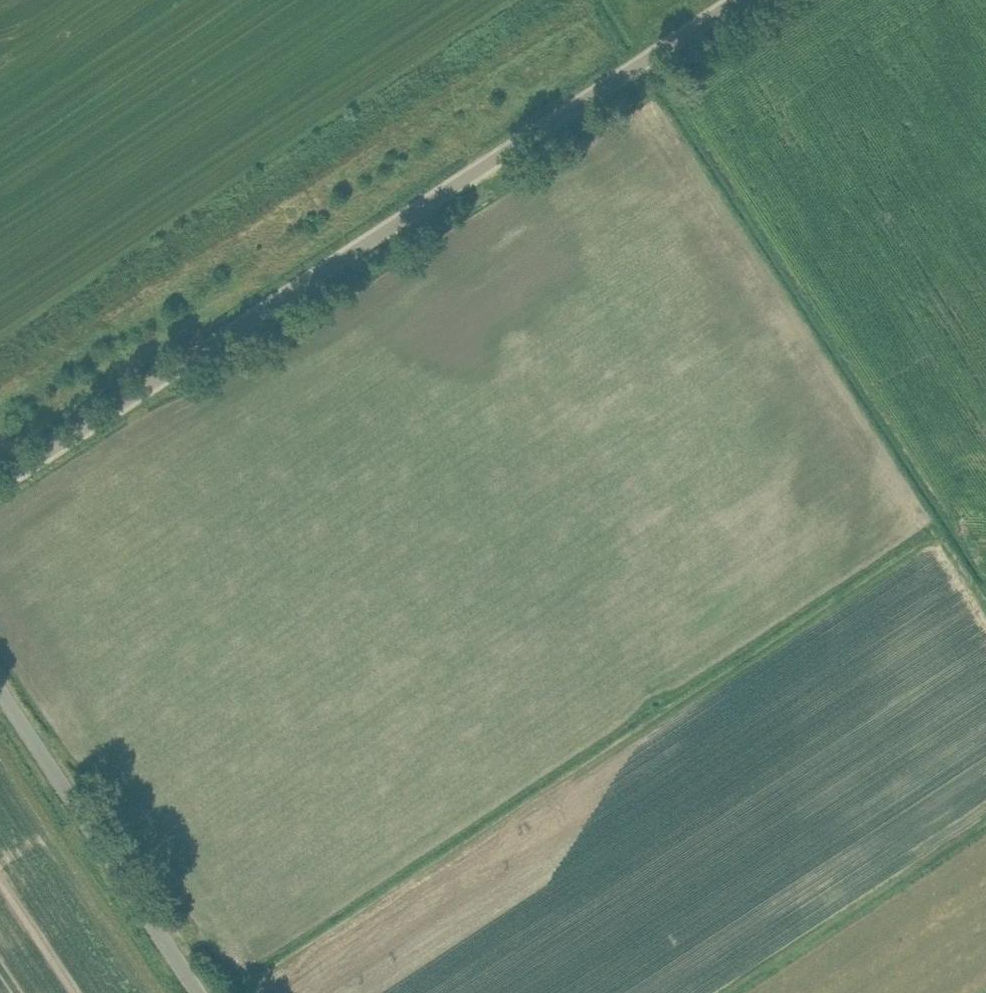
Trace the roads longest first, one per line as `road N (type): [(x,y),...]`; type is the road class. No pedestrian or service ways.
road 1 (unclassified): [(0,485),(745,0)]
road 2 (unclassified): [(207,992),(0,683)]

